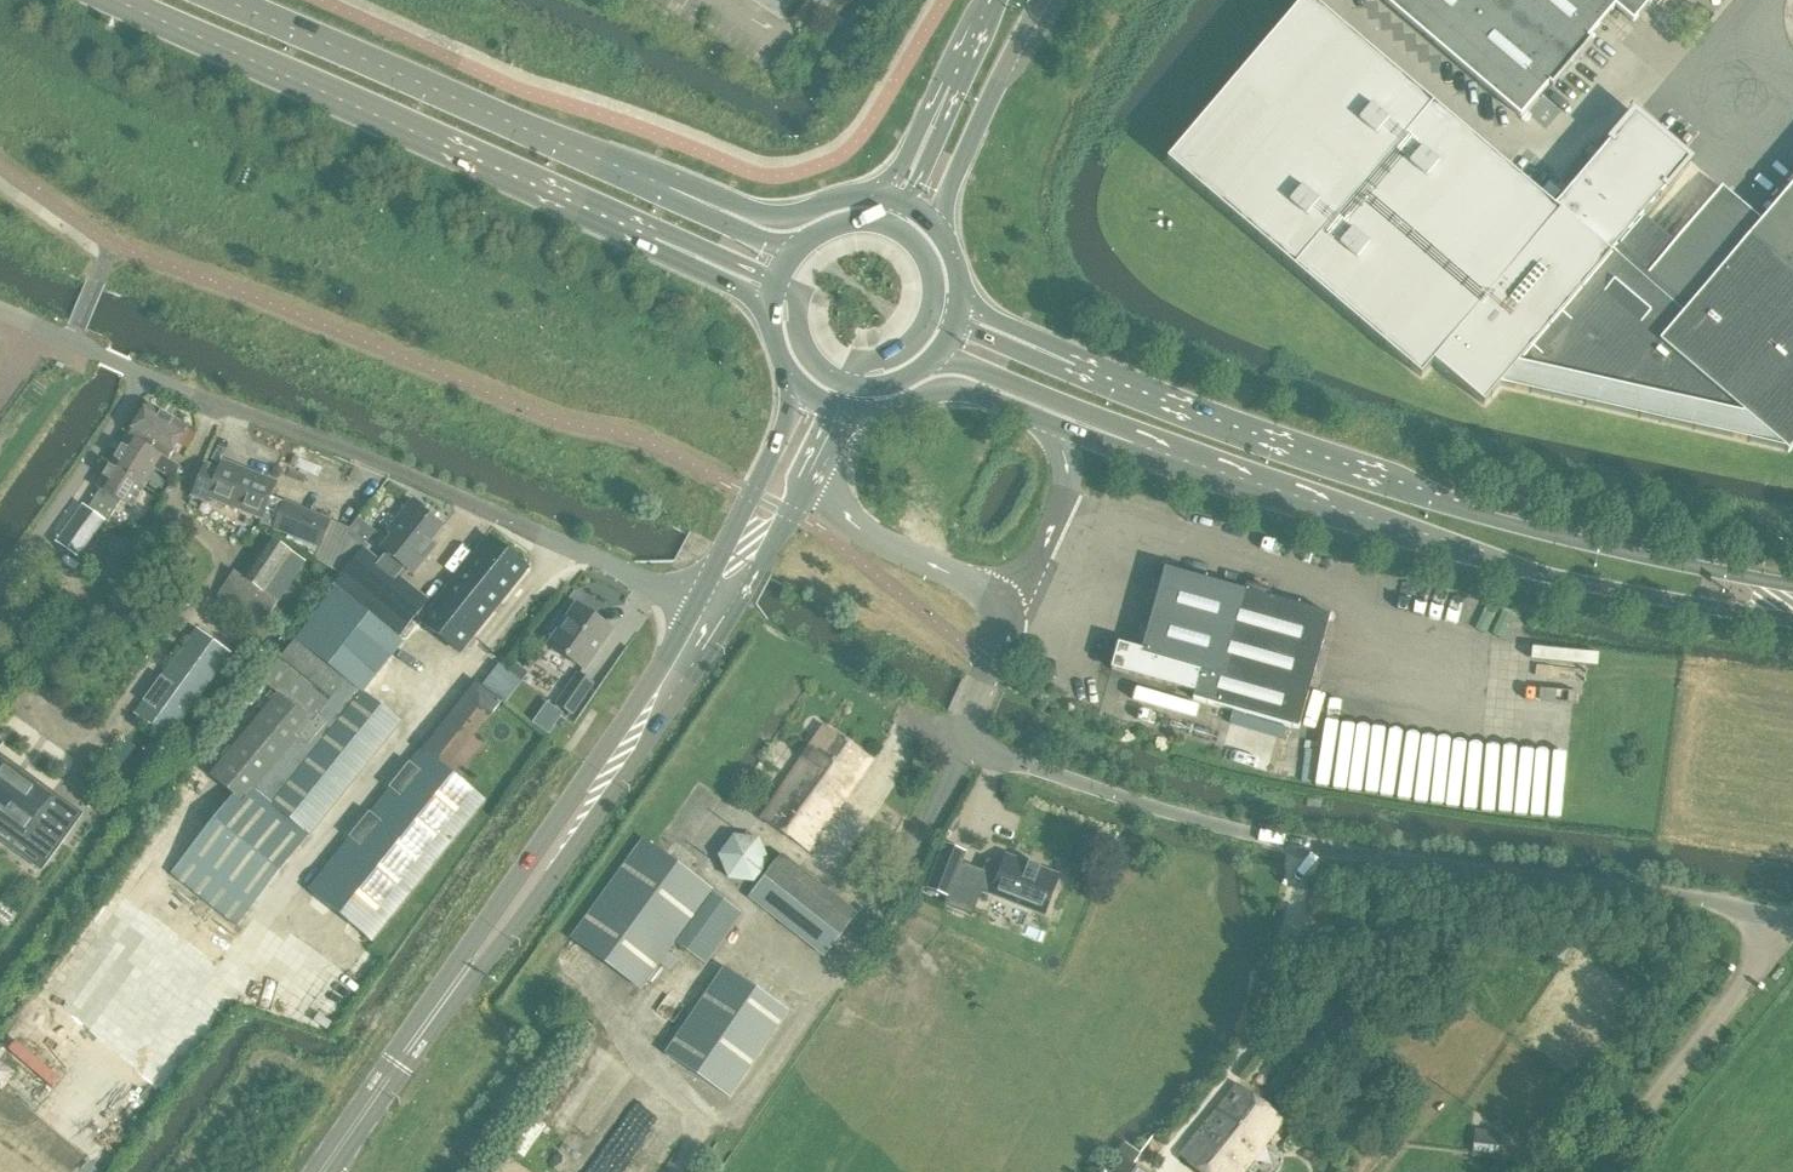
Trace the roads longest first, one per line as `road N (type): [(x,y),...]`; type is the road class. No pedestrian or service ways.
road 1 (unclassified): [(1792,917),(1305,848),(1151,808),(965,741),(1004,609),(862,530),(803,486)]
road 2 (secondary): [(1792,594),(1411,492),(1069,362)]
road 3 (secondary): [(1062,417),(1533,572),(1736,609),(1792,608)]
road 4 (unclassified): [(711,616),(391,465),(144,376)]
road 5 (secondary): [(123,0),(666,244)]
road 6 (secondary): [(675,191),(235,0)]
road 7 (secondary): [(438,1011),(518,920),(618,781),(659,701)]
road 8 (secondary): [(659,701),(596,768),(519,873),(438,1011)]
road 9 (secondary): [(947,241),(947,196),(1040,0)]
road 10 (secondary): [(792,376),(786,426),(706,583),(711,616)]
road 11 (unclassified): [(144,376),(25,562)]
road 12 (unclassified): [(1596,113),(1709,81),(1773,0)]
road 13 (secondary): [(854,410),(899,408),(955,389),(1062,417)]
road 14 (secondary): [(869,193),(781,219),(675,191)]
road 15 (secondary): [(438,1011),(324,1171)]
road 16 (secondary): [(711,616),(743,601),(803,486)]
road 17 (unclassified): [(144,376),(0,313)]
road 18 (secondary): [(920,371),(960,364),(1062,417)]
road 19 (secondary): [(810,239),(759,239),(675,191)]
road 20 (unclassified): [(1596,113),(1573,143),(1542,161),(1530,153),(1531,135),(1559,113)]
road 21 (secondary): [(845,383),(858,365),(916,338),(935,292)]
road 22 (secondary): [(776,282),(797,296),(799,334),(812,359),(845,383)]
road 23 (secondary): [(1069,362),(984,314),(959,290)]
road 24 (secondary): [(947,90),(887,184),(869,193)]
road 25 (secondary): [(666,244),(770,312)]
road 26 (secondary): [(947,90),(926,165),(902,203)]
road 27 (secondary): [(1069,362),(1029,357),(956,320)]

